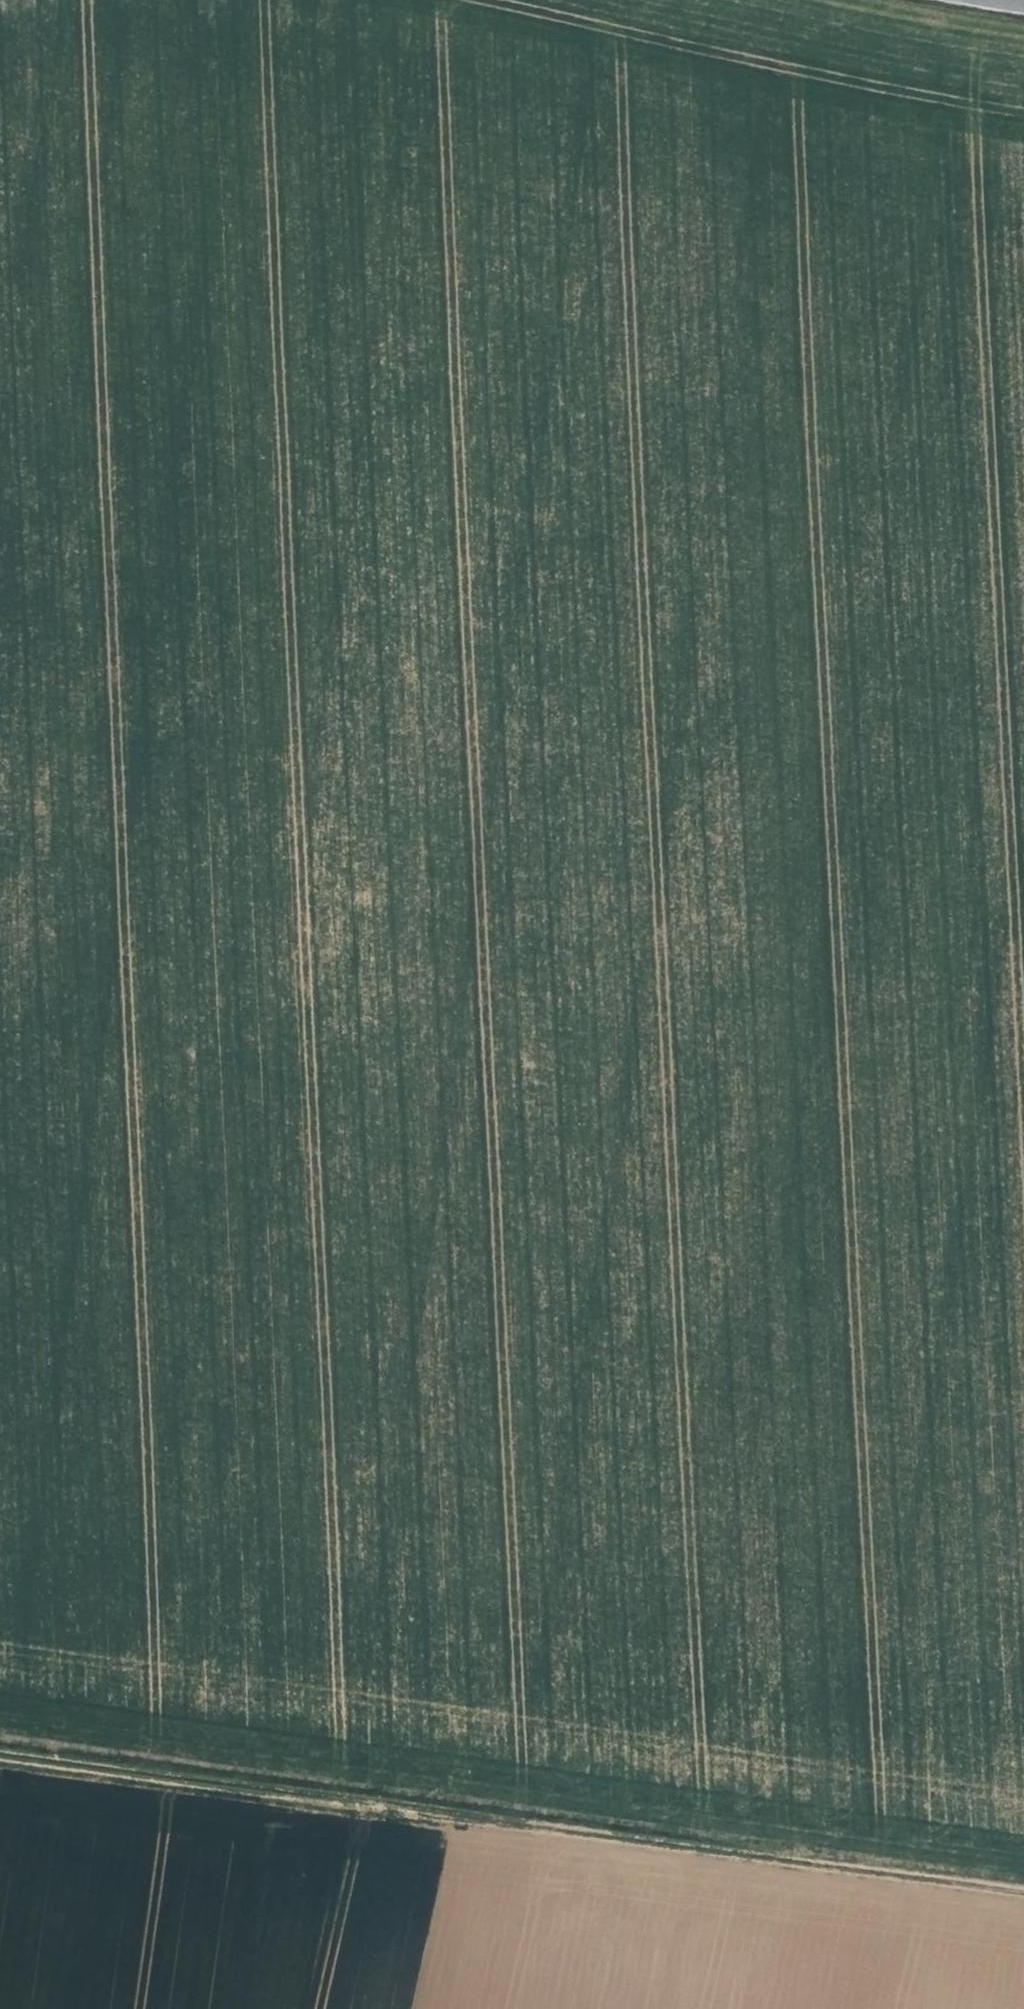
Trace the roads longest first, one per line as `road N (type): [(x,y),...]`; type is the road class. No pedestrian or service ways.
road 1 (track): [(1023,1894),(0,1747)]

